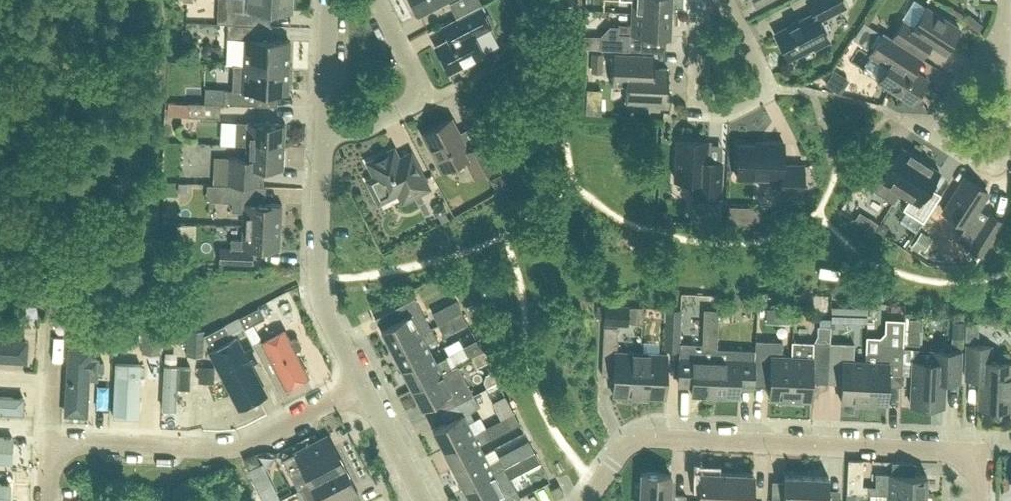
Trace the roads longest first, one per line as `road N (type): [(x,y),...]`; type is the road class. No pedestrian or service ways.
road 1 (residential): [(979,500),(980,476),(970,459),(948,450),(655,437),(623,449),(585,500)]
road 2 (residential): [(50,442),(235,449),(364,387)]
road 3 (residential): [(364,387),(314,287),(321,131)]
road 4 (residential): [(1005,23),(930,136),(983,165),(1001,135)]
road 5 (residential): [(321,131),(354,131),(426,95),(377,0)]
road 6 (residential): [(720,0),(771,86),(730,110),(696,110)]
road 7 (residential): [(321,131),(329,0)]
road 8 (residential): [(423,500),(364,387)]

